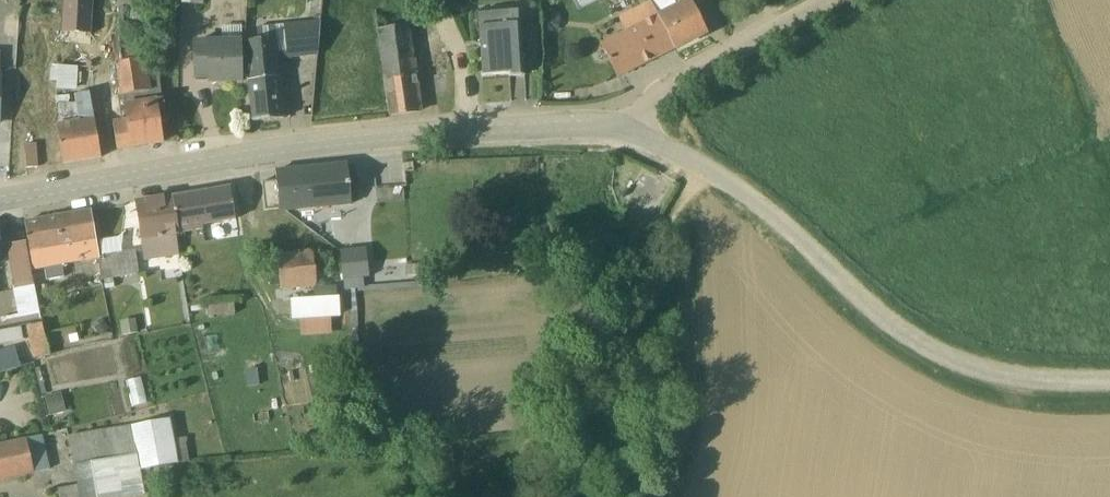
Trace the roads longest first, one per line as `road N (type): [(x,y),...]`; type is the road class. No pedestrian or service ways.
road 1 (residential): [(0,200),(394,135),(579,124),(623,130)]
road 2 (unclassified): [(1109,378),(1040,381),(974,365),(877,313),(749,200),(701,169)]
road 3 (unclassified): [(623,130),(660,90),(835,0)]
road 4 (track): [(464,130),(459,70),(432,0)]

